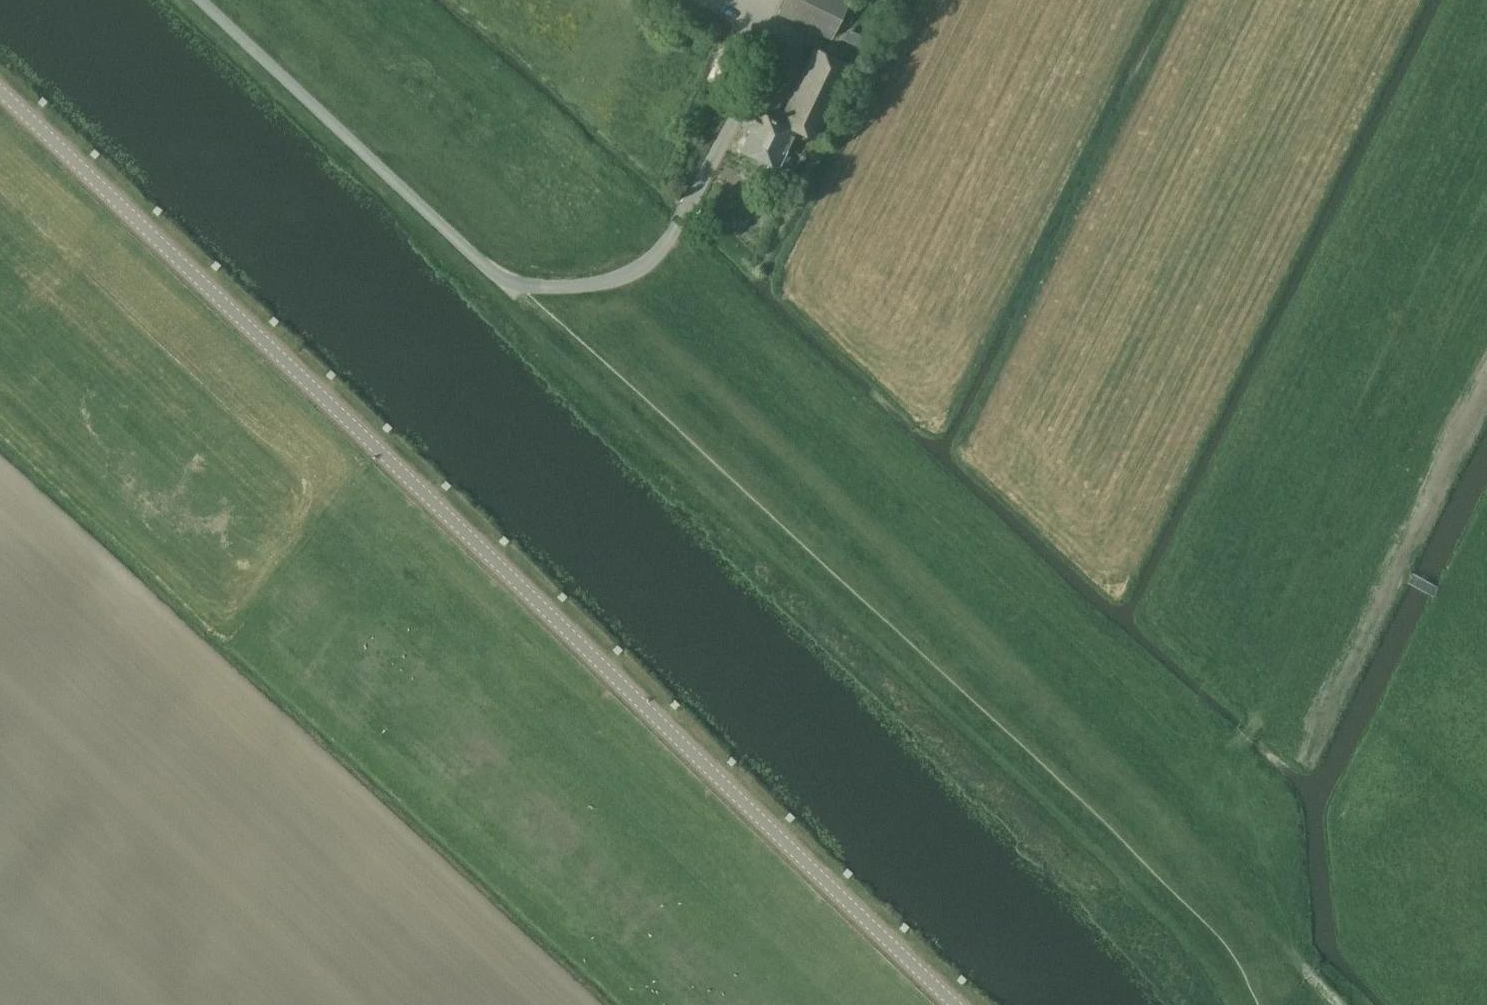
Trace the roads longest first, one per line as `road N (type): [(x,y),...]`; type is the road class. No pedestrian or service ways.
road 1 (tertiary): [(0,92),(956,1004)]
road 2 (unclassified): [(198,0),(465,248),(516,285),(602,284),(639,271),(670,241),(695,196)]

